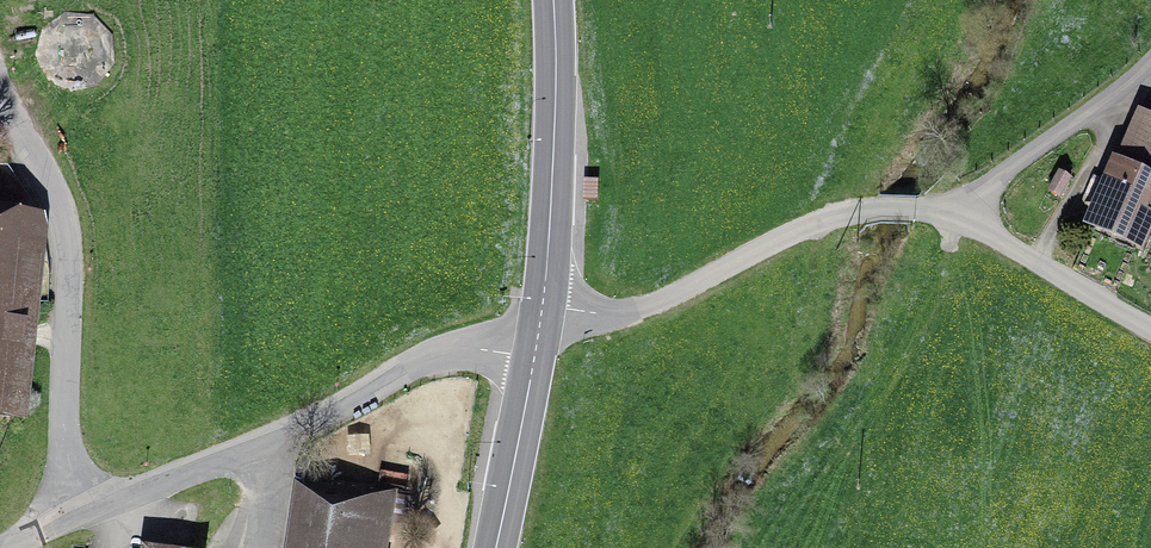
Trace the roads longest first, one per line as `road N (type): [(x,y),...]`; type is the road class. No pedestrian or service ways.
road 1 (unclassified): [(65,522),(258,450),(426,359),(472,350),(535,357)]
road 2 (unclassified): [(65,522),(64,223),(0,88)]
road 3 (unclassified): [(543,305),(634,310),(821,222),(889,209),(953,212)]
road 4 (secondary): [(553,0),(543,305)]
road 5 (unclassified): [(953,212),(1150,62)]
road 6 (unclassified): [(953,212),(1150,329)]
road 7 (secondary): [(535,357),(496,547)]
road 8 (track): [(1038,264),(1101,149),(1113,94)]

